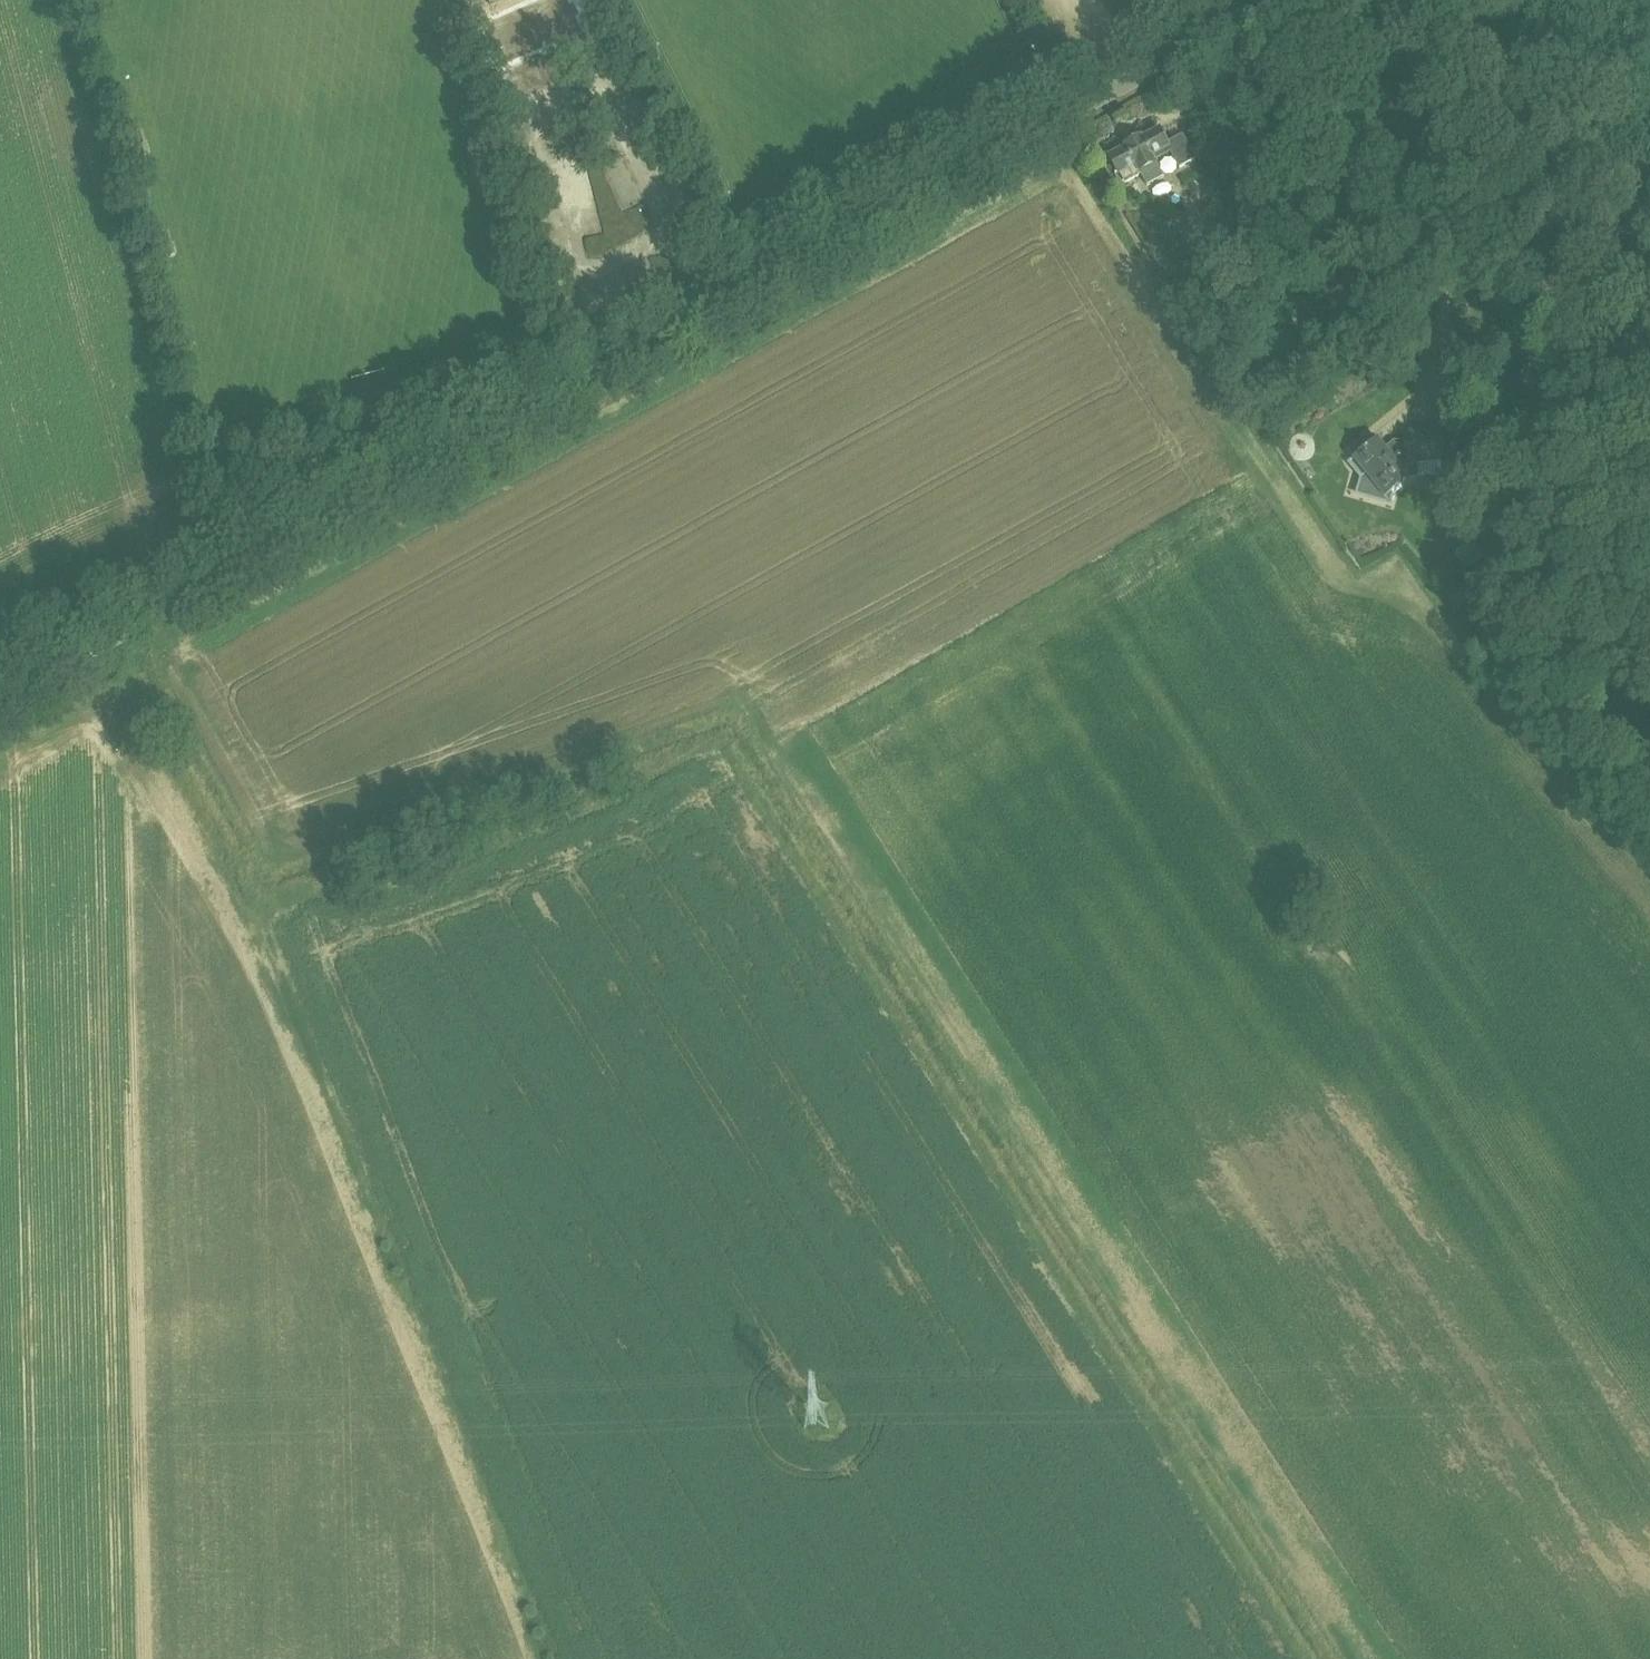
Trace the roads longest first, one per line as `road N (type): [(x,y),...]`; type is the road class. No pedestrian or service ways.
road 1 (unclassified): [(0,699),(1278,0)]

